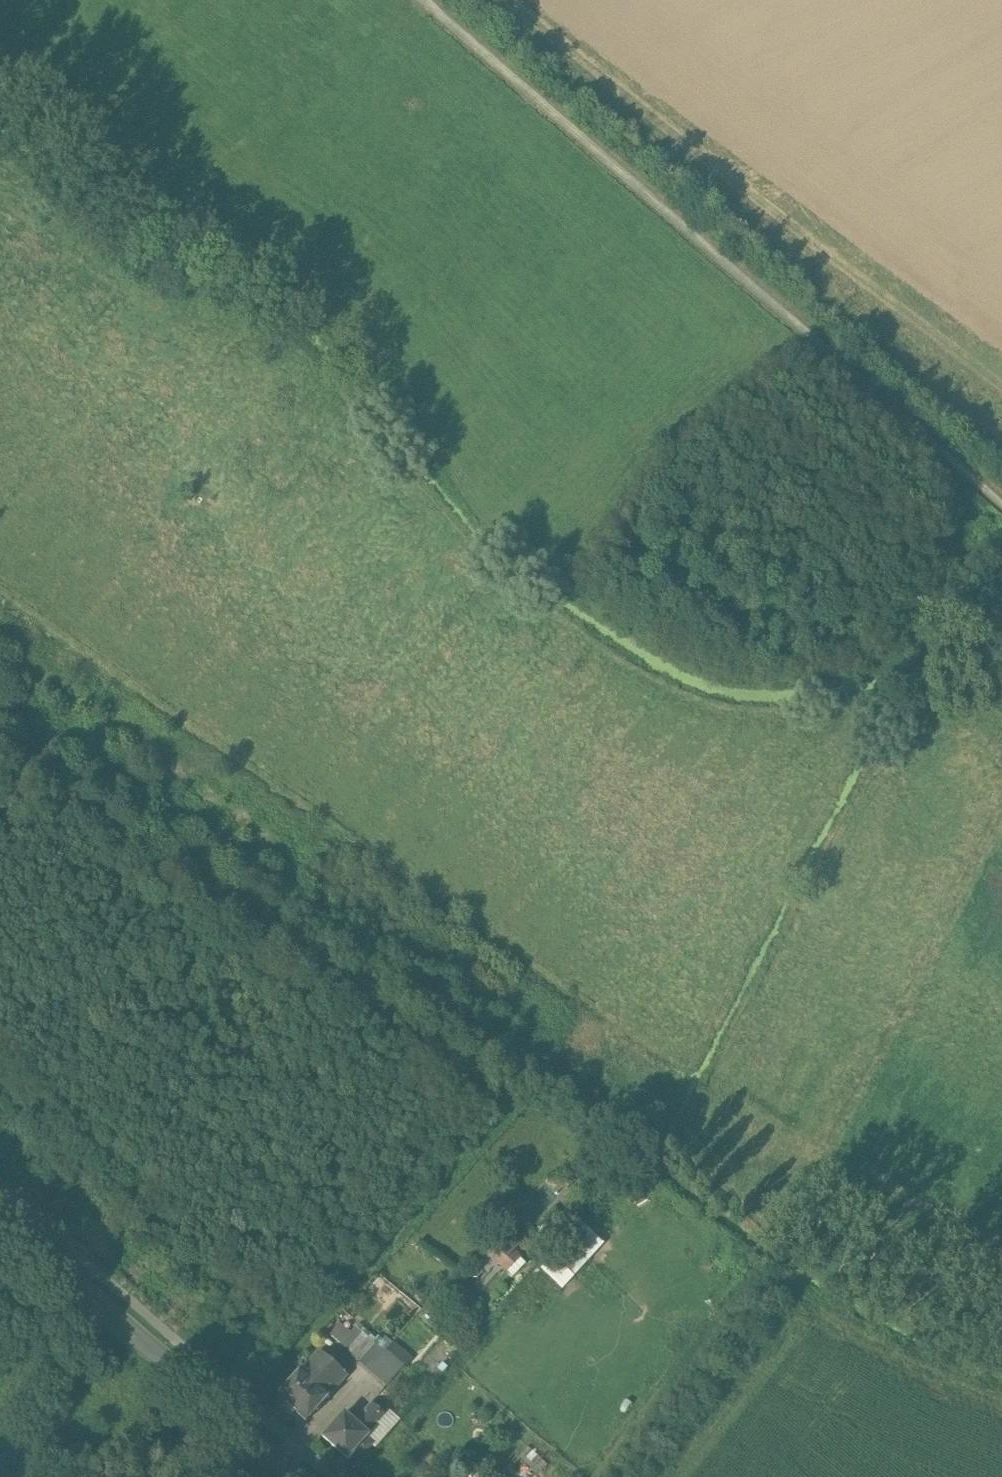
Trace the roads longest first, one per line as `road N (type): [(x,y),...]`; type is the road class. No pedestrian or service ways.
road 1 (secondary): [(298,1476),(0,1218)]

